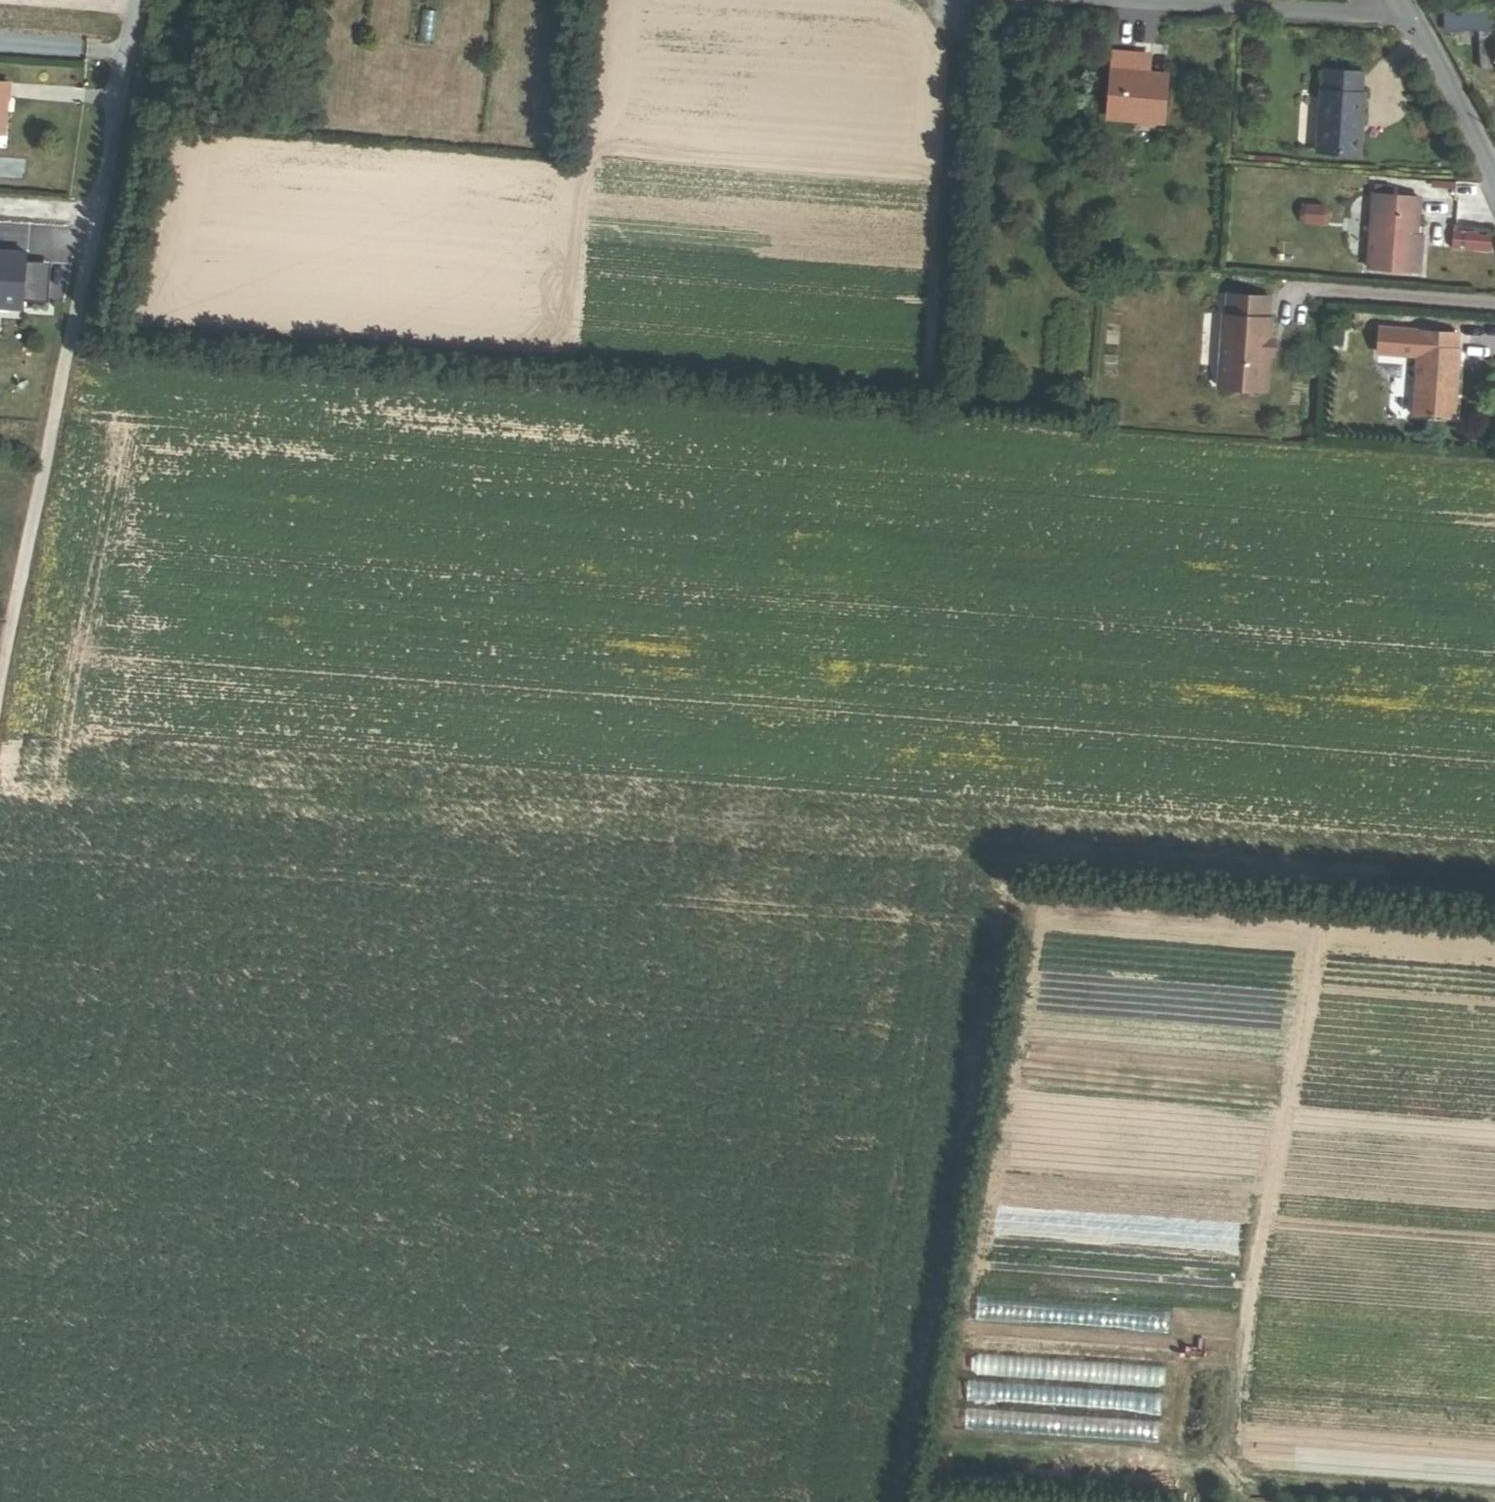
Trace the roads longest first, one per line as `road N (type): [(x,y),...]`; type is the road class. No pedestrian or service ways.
road 1 (residential): [(0,665),(136,0)]
road 2 (unclassified): [(1419,15),(1194,0)]
road 3 (residential): [(1419,15),(1494,169)]

